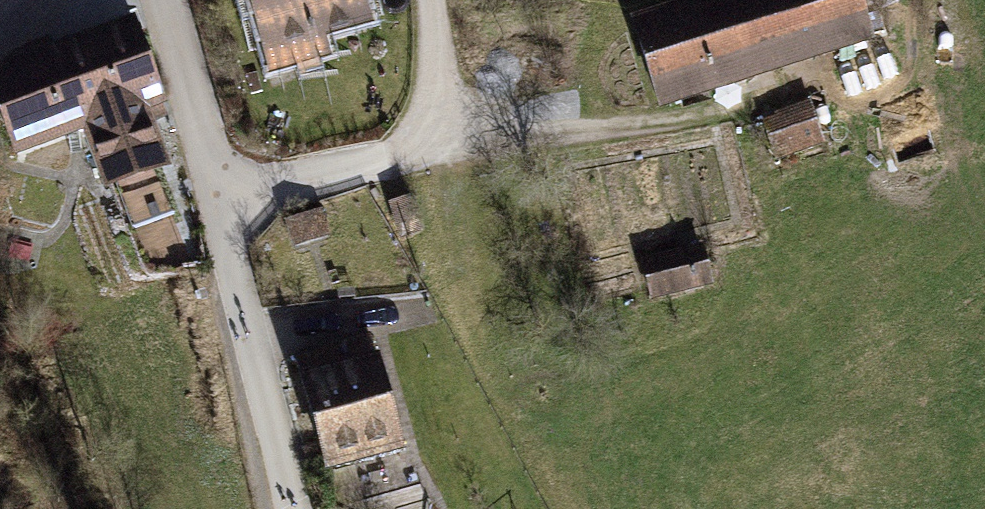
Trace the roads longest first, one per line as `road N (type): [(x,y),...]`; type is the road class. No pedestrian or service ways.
road 1 (track): [(164,0),(291,508)]
road 2 (track): [(416,142),(674,120),(791,90)]
road 3 (track): [(429,0),(436,100),(416,142),(378,162),(215,200)]
road 4 (track): [(249,334),(431,309)]
road 5 (track): [(914,0),(901,76),(851,102)]

